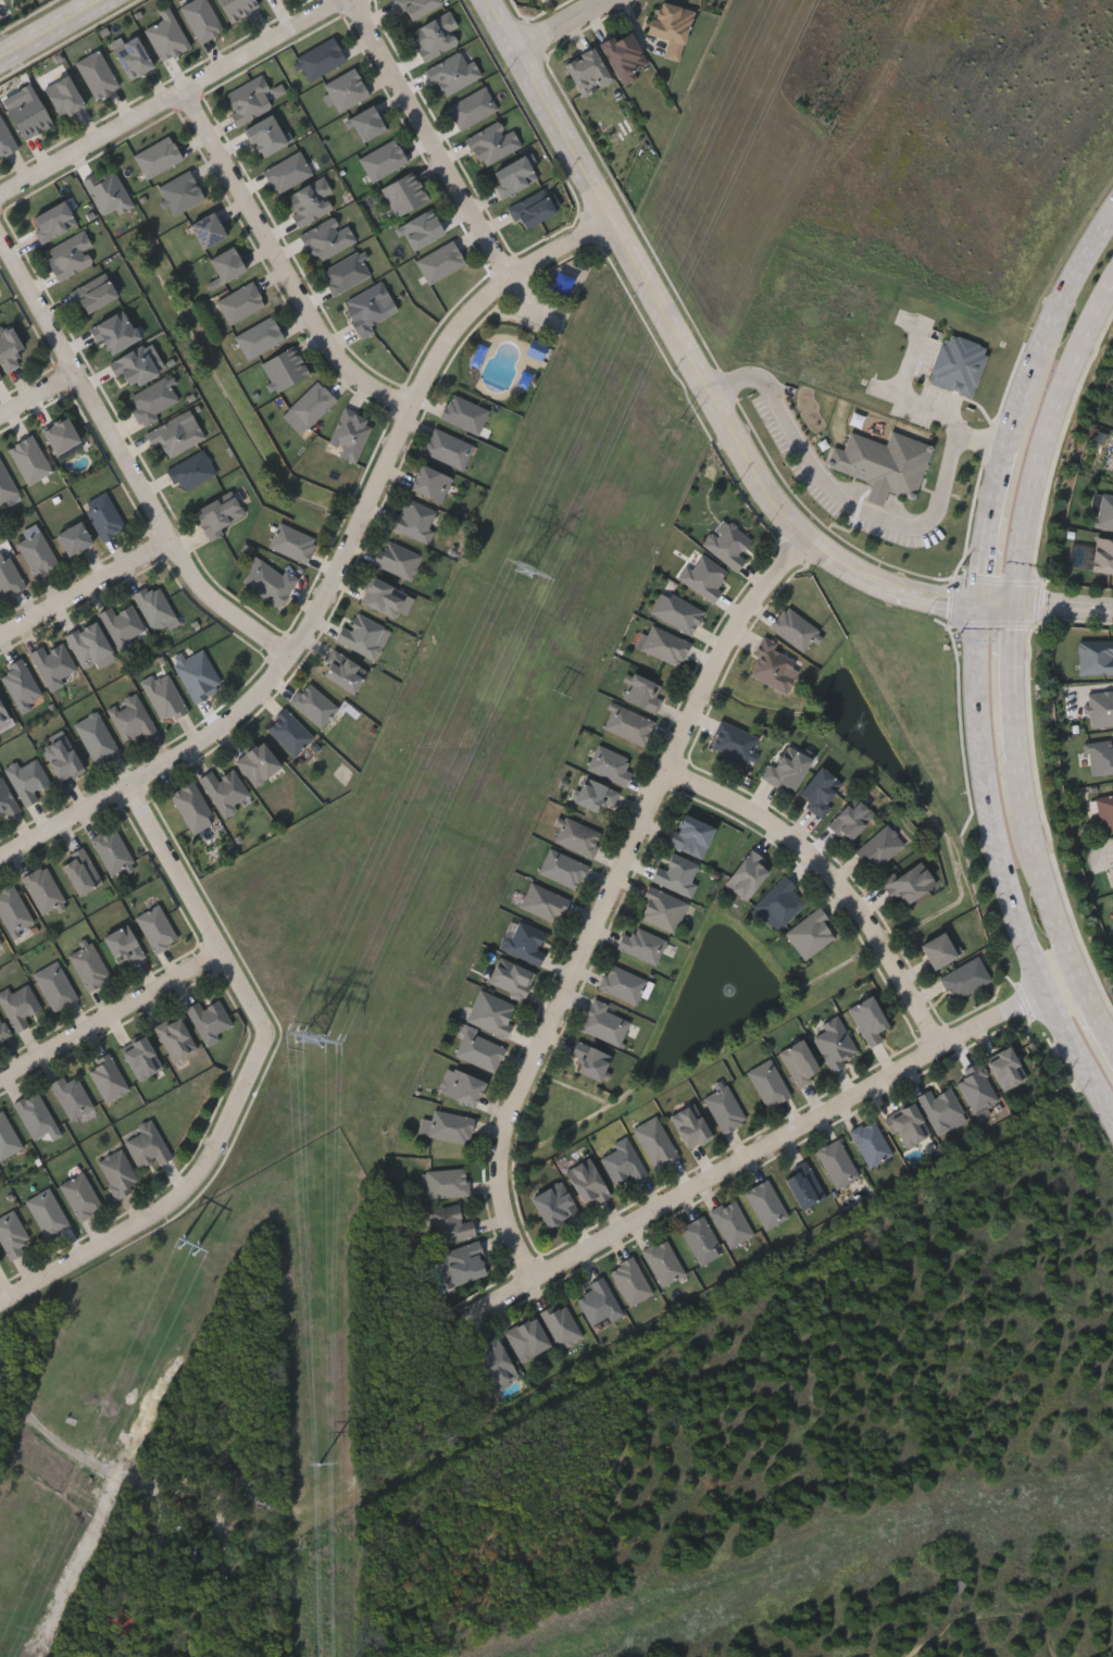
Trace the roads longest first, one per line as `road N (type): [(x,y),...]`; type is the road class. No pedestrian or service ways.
road 1 (residential): [(613,223),(514,278),(475,308),(442,349),(327,599),(249,705),(195,749),(0,859)]
road 2 (residential): [(537,1279),(502,1185),(502,1144),(518,1094),(728,638),(808,541)]
road 3 (tertiary): [(487,0),(766,494),(808,541),(868,584),(983,603)]
road 4 (residential): [(1079,979),(940,1048),(457,1324)]
road 5 (primary): [(983,603),(985,719),(1004,845),(1035,948),(1112,1110)]
road 6 (residential): [(0,235),(195,578),(291,656)]
road 7 (residential): [(270,1030),(187,1194),(0,1305)]
road 8 (residential): [(668,772),(795,837),(877,936),(940,1048)]
road 9 (residential): [(0,197),(346,0)]
road 10 (residential): [(185,91),(321,333),(370,386),(413,408)]
road 11 (residential): [(351,0),(514,278),(535,308),(568,323)]
road 12 (primary): [(1015,606),(1040,456),(1112,294)]
road 13 (residential): [(128,786),(270,1030)]
road 14 (residential): [(0,1080),(224,952)]
road 15 (primary): [(1112,234),(1071,307),(1015,451)]
road 16 (primary): [(1079,979),(1026,842),(1014,762)]
road 17 (residential): [(0,640),(174,540)]
road 18 (primary): [(1014,762),(1015,606)]
road 19 (primary): [(1015,451),(983,603)]
road 20 (tertiary): [(112,0),(0,63)]

